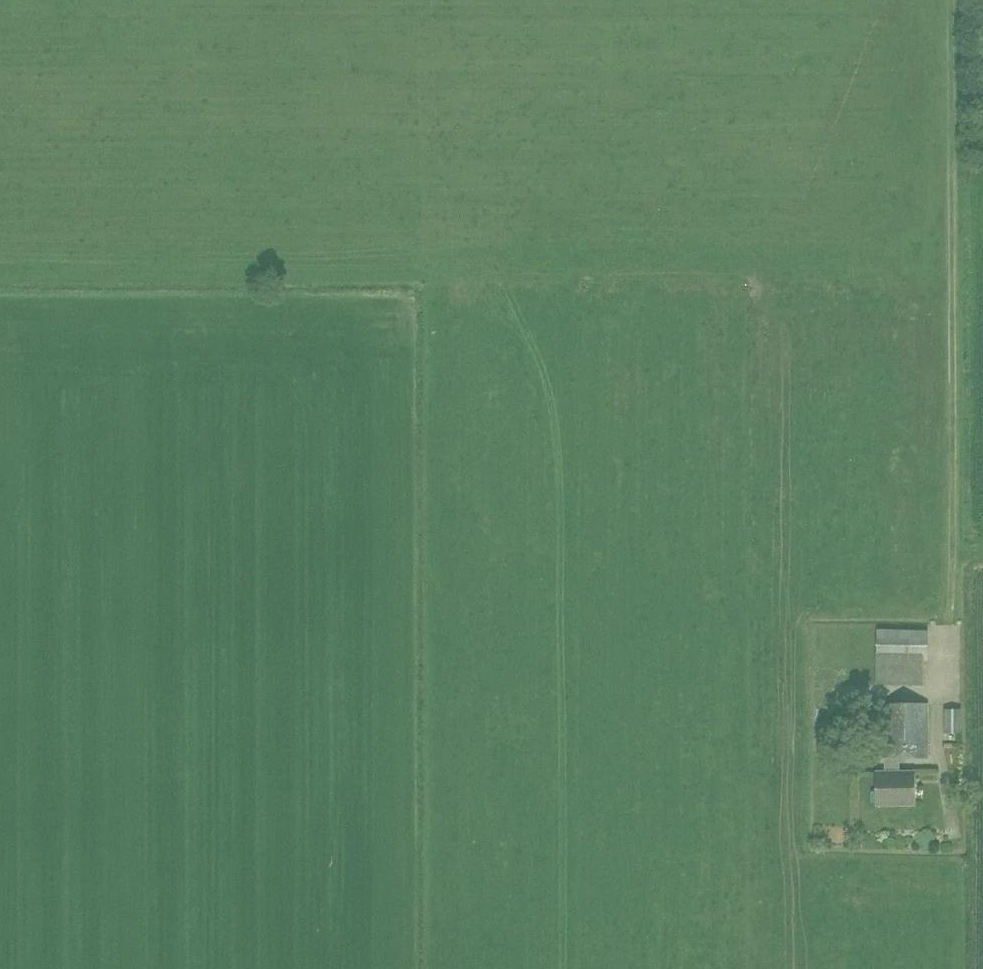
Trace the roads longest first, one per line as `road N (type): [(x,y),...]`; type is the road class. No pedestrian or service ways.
road 1 (track): [(952,0),(952,643)]

